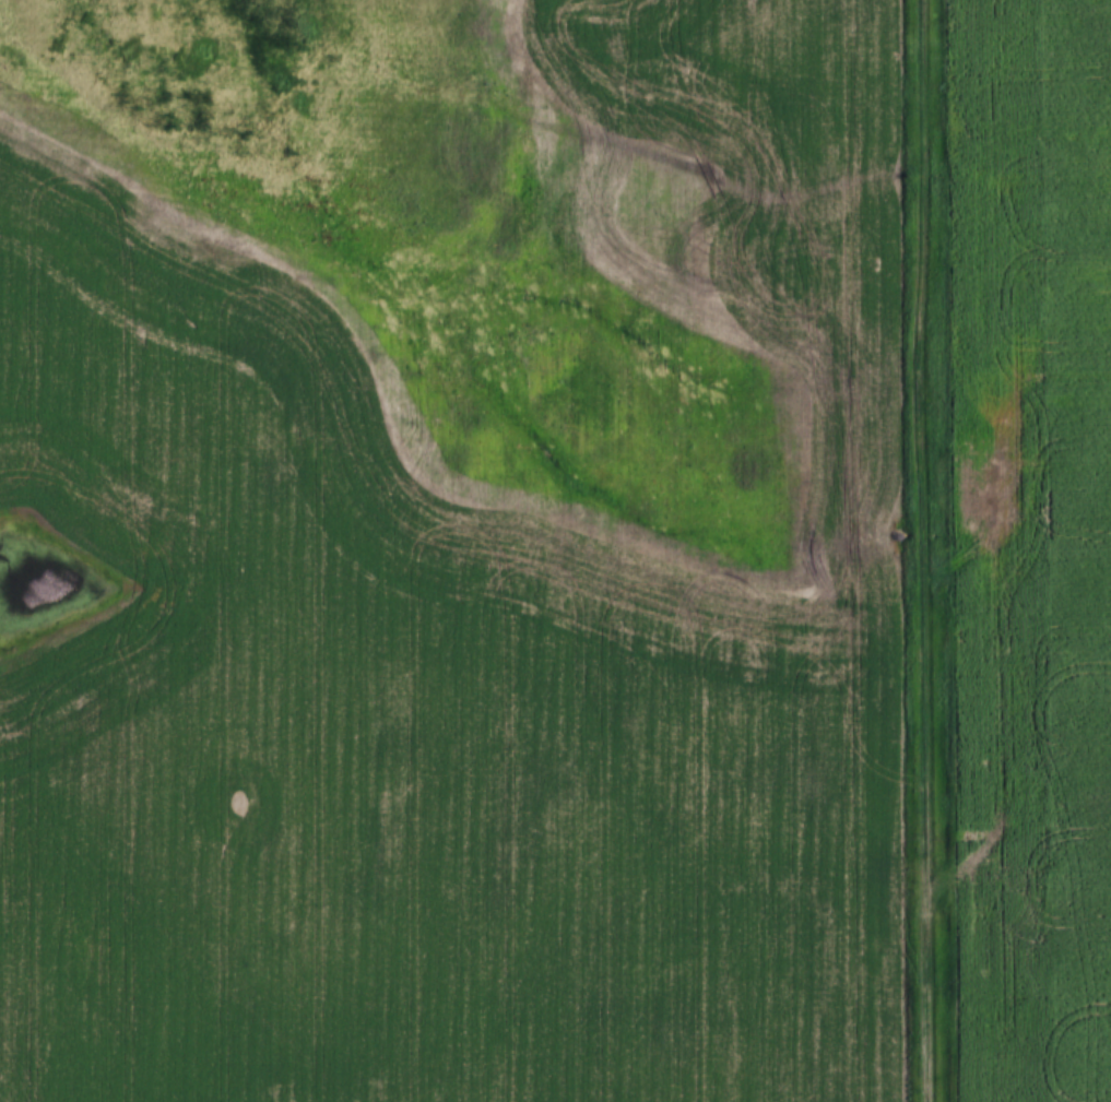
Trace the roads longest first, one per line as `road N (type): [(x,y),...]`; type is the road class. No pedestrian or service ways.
road 1 (track): [(929,1101),(924,0)]

